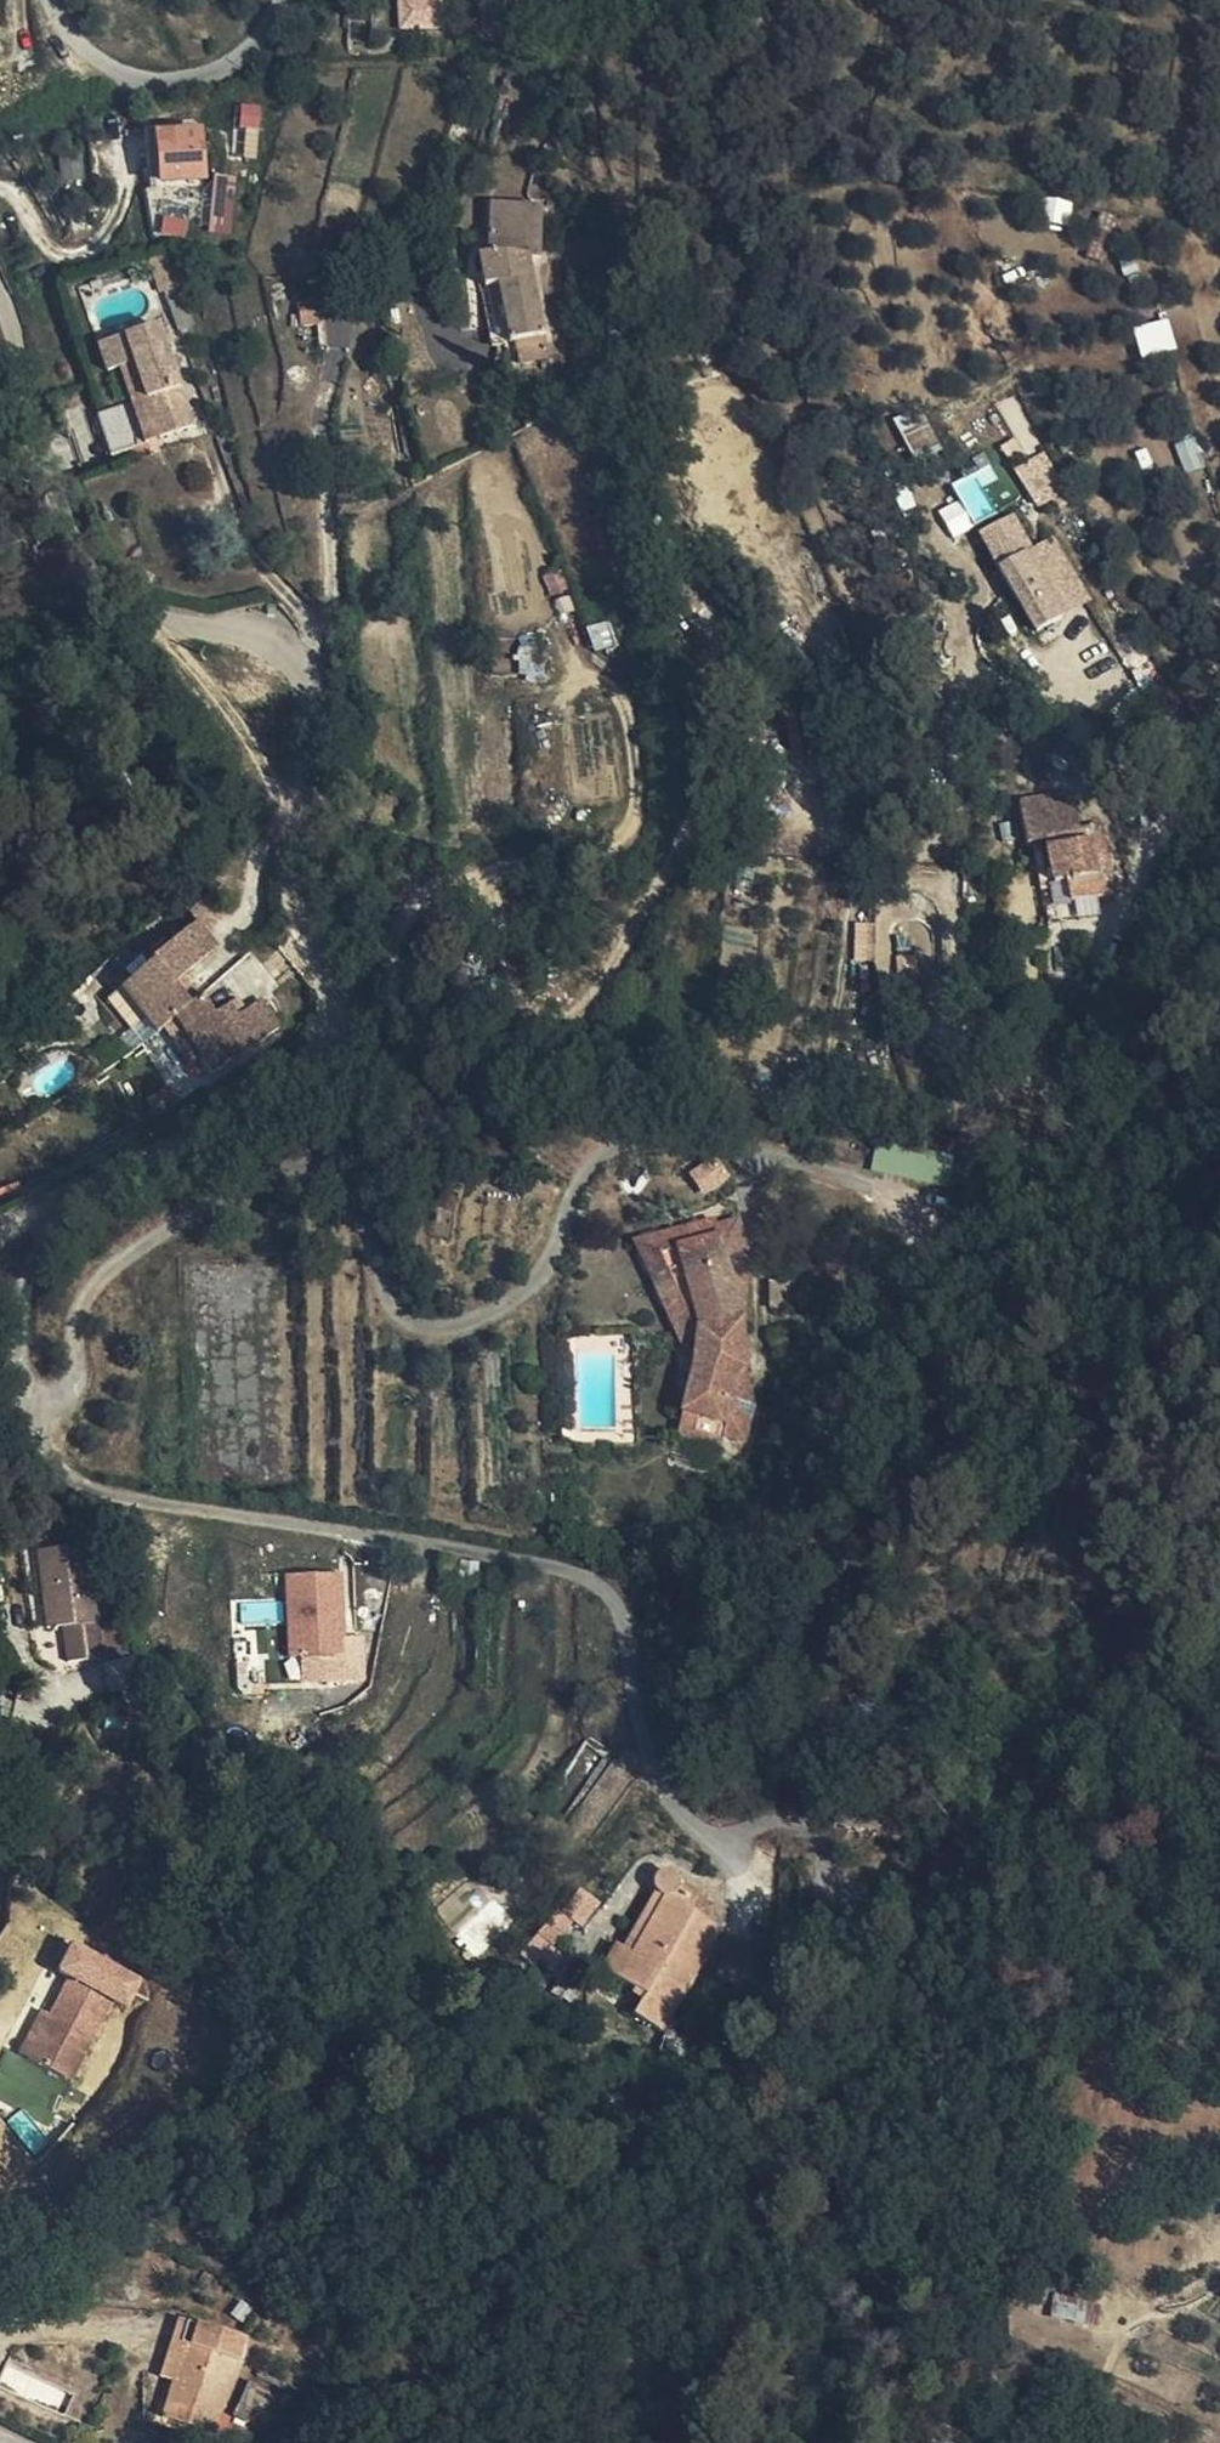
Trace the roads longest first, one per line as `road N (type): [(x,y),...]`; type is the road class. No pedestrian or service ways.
road 1 (unclassified): [(0,1234),(245,1104),(331,1034),(292,829),(266,764),(56,531),(0,317)]

